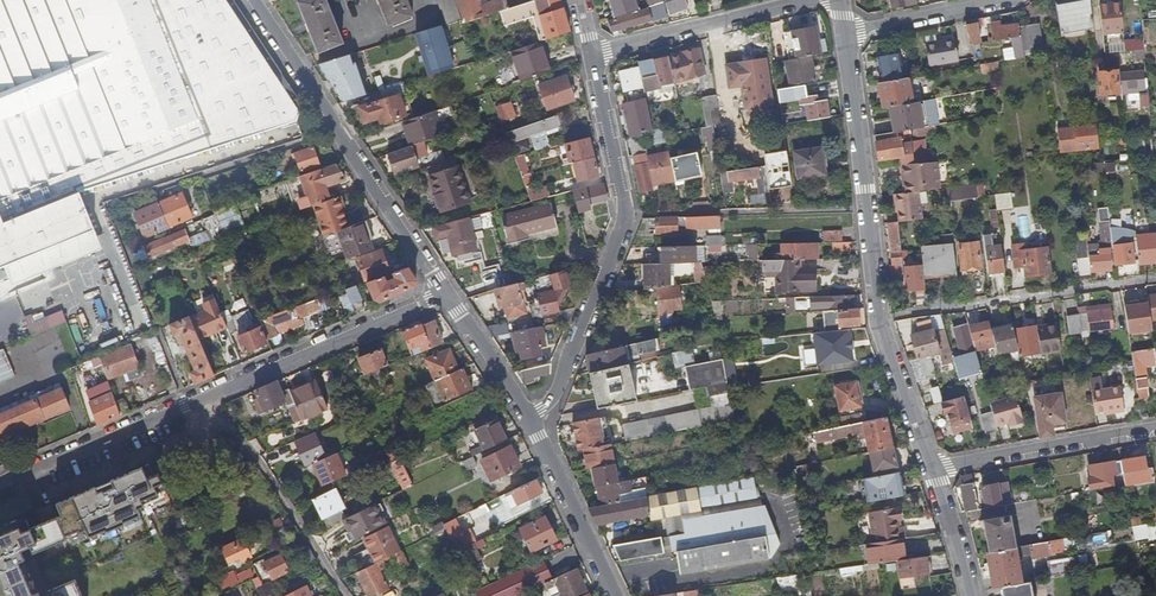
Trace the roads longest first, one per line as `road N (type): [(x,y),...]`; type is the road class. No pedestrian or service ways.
road 1 (residential): [(444,291),(0,490)]
road 2 (residential): [(845,33),(879,321),(932,472)]
road 3 (residential): [(532,420),(558,397),(625,215),(593,55)]
road 4 (residential): [(932,472),(1155,429)]
road 5 (residential): [(593,55),(810,0)]
road 6 (residential): [(337,130),(444,291)]
road 7 (residential): [(532,420),(613,595)]
road 8 (residential): [(161,189),(337,130)]
road 9 (residential): [(845,33),(1019,0)]
road 10 (residential): [(250,0),(337,130)]
road 11 (residential): [(444,291),(532,420)]
road 12 (residential): [(932,472),(964,595)]

